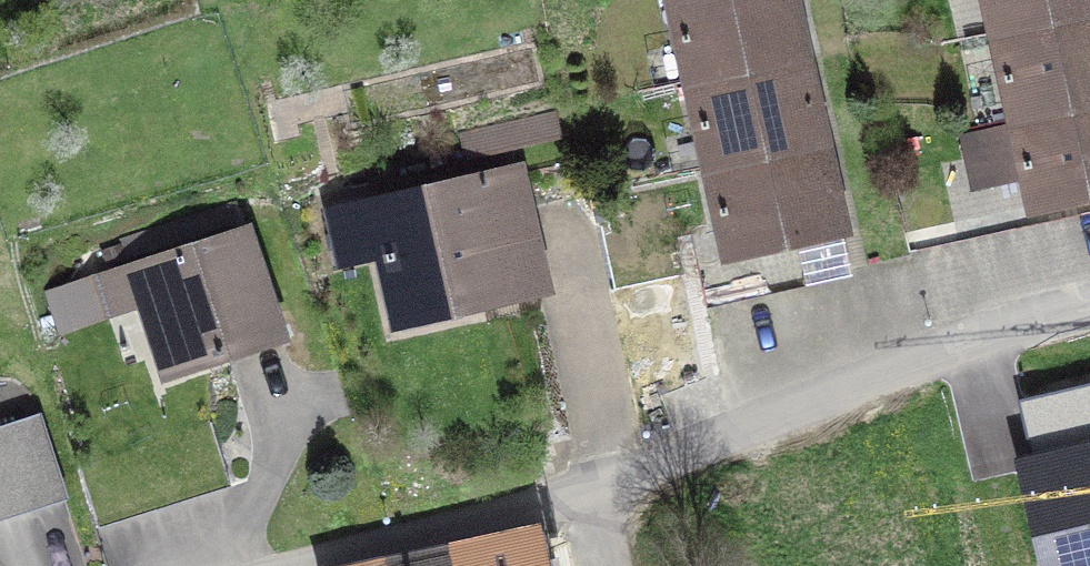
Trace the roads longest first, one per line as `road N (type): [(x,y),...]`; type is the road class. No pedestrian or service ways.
road 1 (residential): [(217,565),(809,398),(1089,292)]

